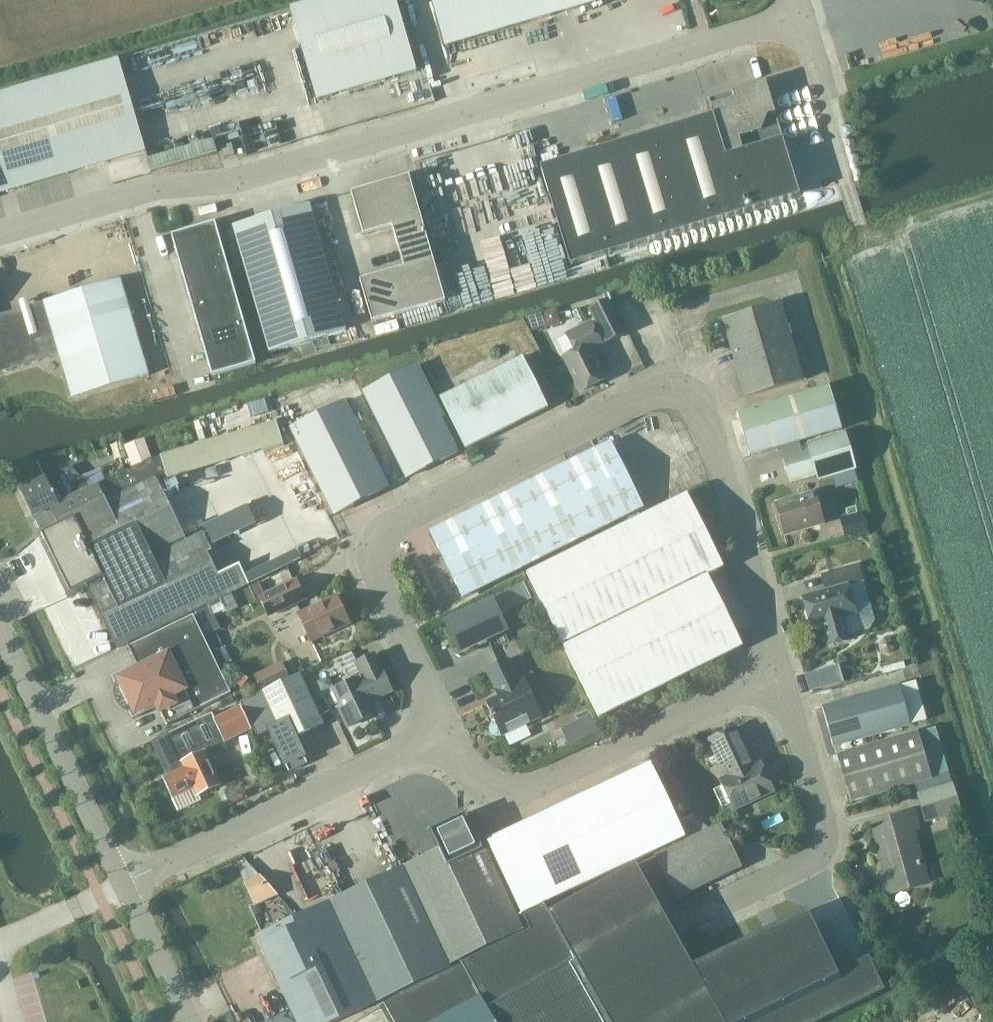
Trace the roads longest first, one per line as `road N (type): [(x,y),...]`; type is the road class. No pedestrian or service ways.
road 1 (unclassified): [(447,733),(377,579),(382,535),(650,395),(695,397),(777,674),(523,791),(490,788),(464,767)]
road 2 (unclassified): [(0,236),(152,192),(232,185),(803,19)]
road 3 (unclassified): [(123,886),(447,733)]
road 4 (tertiary): [(123,886),(0,628)]
road 5 (tertiary): [(190,1021),(123,886)]

